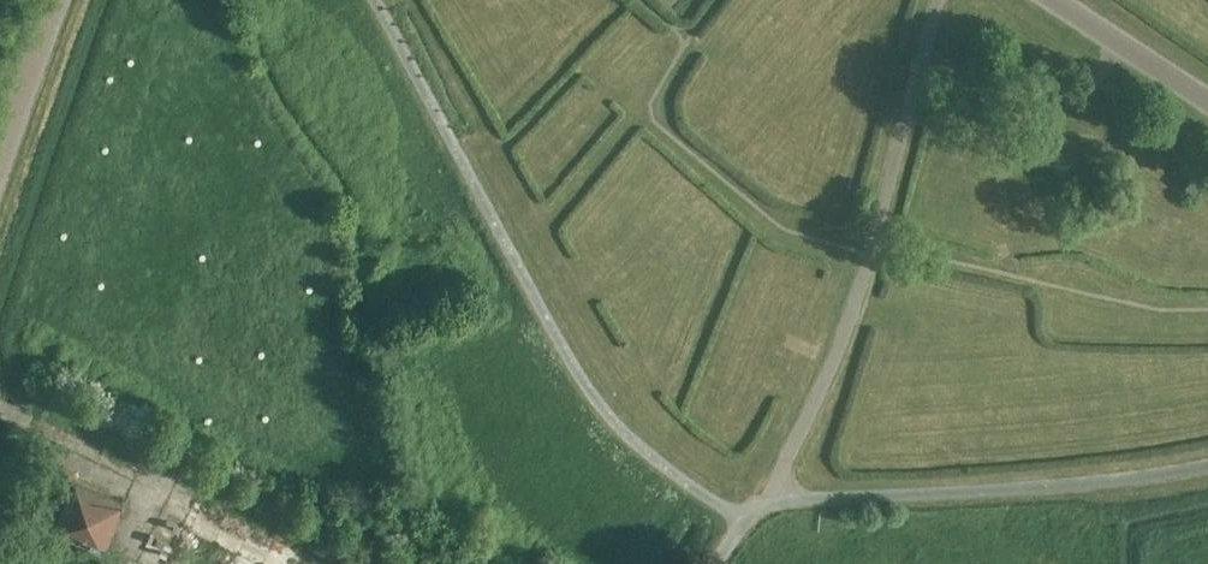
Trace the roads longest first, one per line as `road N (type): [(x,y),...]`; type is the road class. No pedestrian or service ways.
road 1 (unclassified): [(375,0),(596,400),(675,473),(747,519),(769,495)]
road 2 (unclassified): [(769,495),(848,326),(940,0)]
road 3 (unclassified): [(769,495),(1068,485),(1207,466)]
road 4 (unclassified): [(0,192),(68,0)]
road 5 (unclassified): [(1207,97),(1059,0)]

